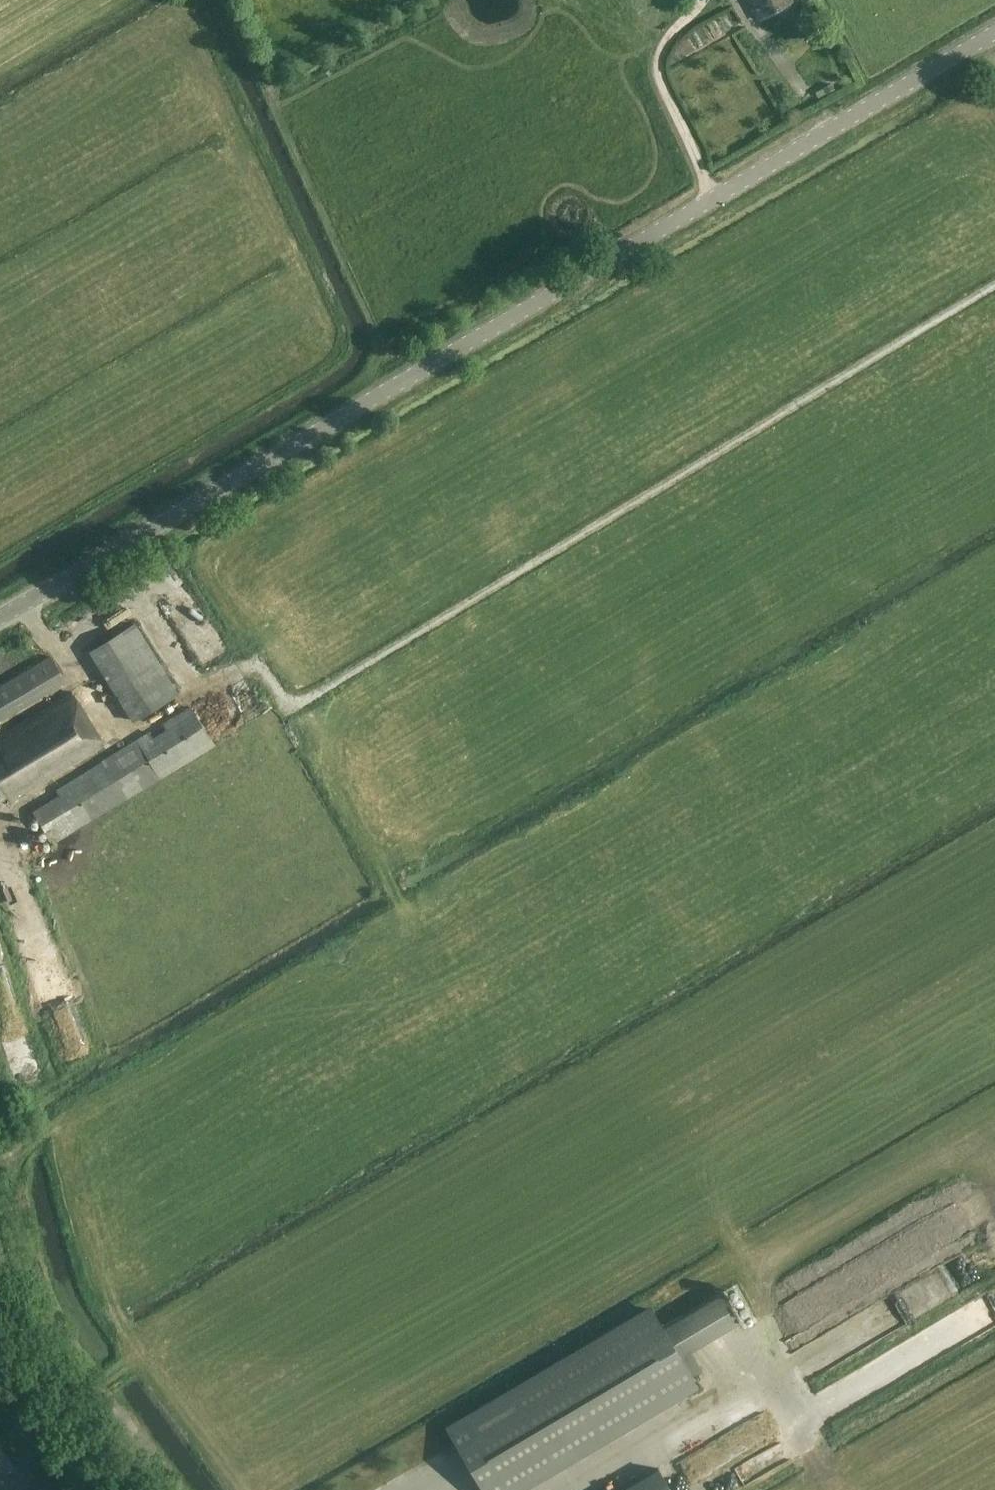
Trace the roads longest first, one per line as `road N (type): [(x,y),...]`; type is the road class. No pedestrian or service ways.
road 1 (tertiary): [(0,617),(994,37)]
road 2 (tertiary): [(124,1489),(25,1359),(0,1281)]

